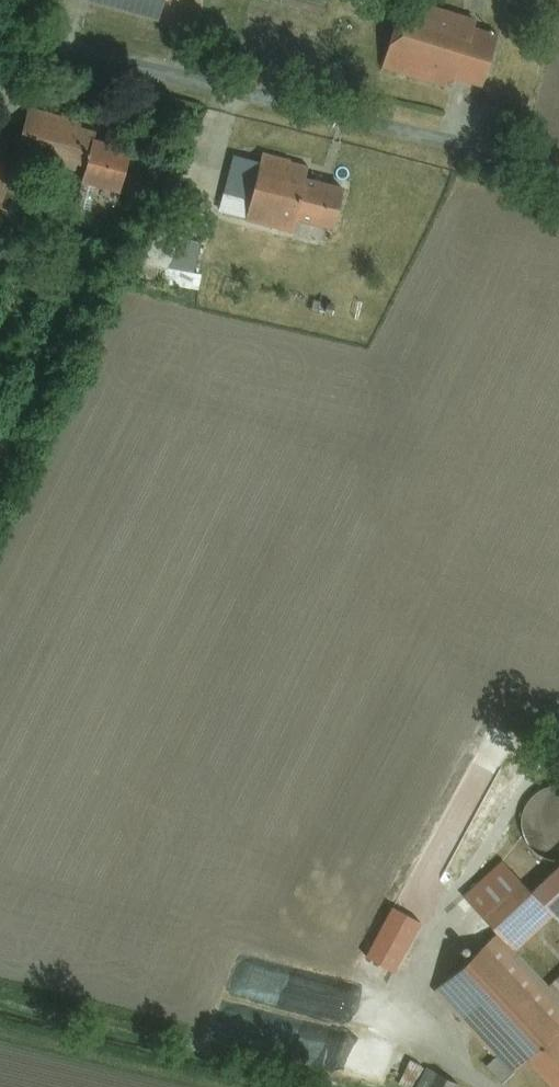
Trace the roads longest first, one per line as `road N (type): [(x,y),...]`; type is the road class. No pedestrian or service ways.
road 1 (unclassified): [(0,29),(558,166)]

